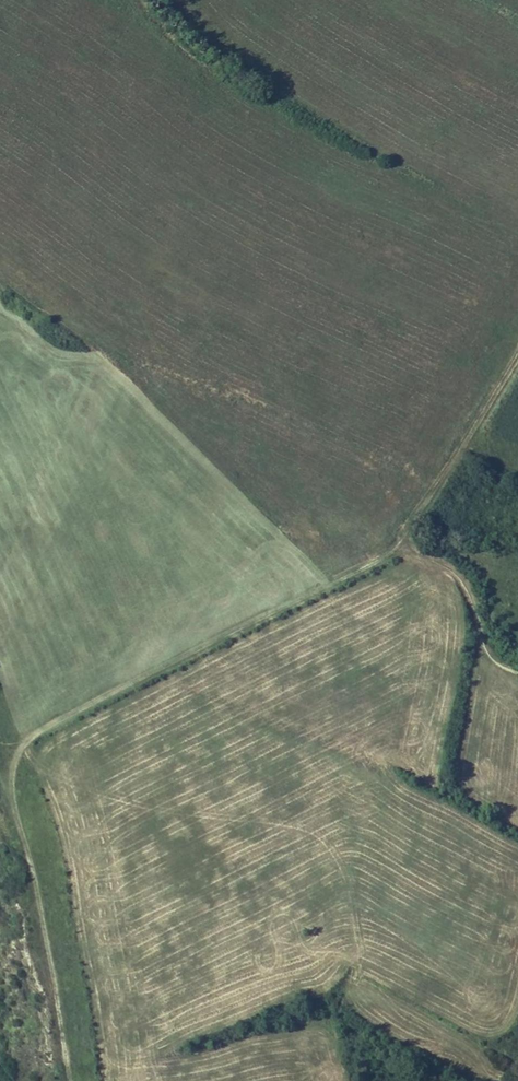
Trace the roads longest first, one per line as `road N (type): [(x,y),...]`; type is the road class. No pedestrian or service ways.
road 1 (track): [(517,364),(402,541)]
road 2 (track): [(402,541),(456,574),(491,658),(517,670)]

